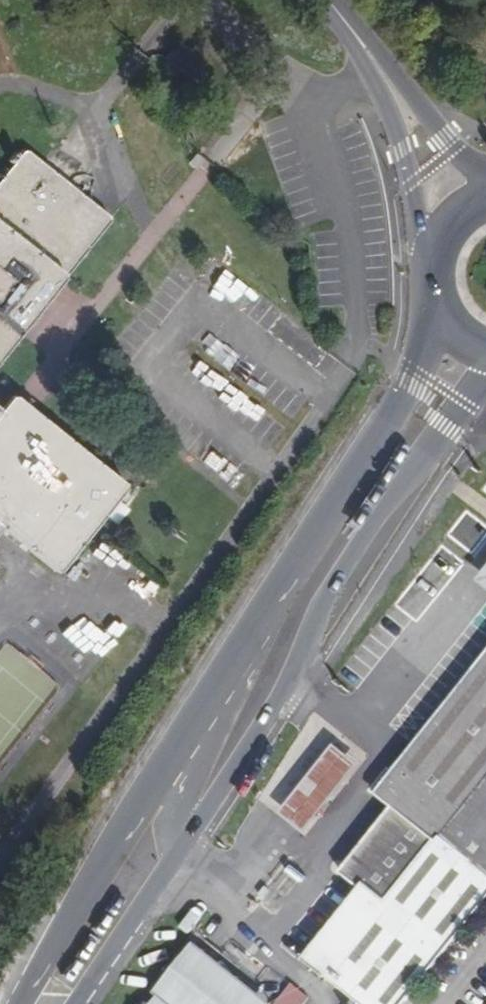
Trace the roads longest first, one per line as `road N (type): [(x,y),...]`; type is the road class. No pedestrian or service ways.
road 1 (primary): [(434,314),(415,388),(191,754),(22,1003)]
road 2 (primary): [(75,1003),(443,430),(485,378)]
road 3 (tertiary): [(395,93),(430,256)]
road 4 (tertiary): [(485,182),(395,93)]

